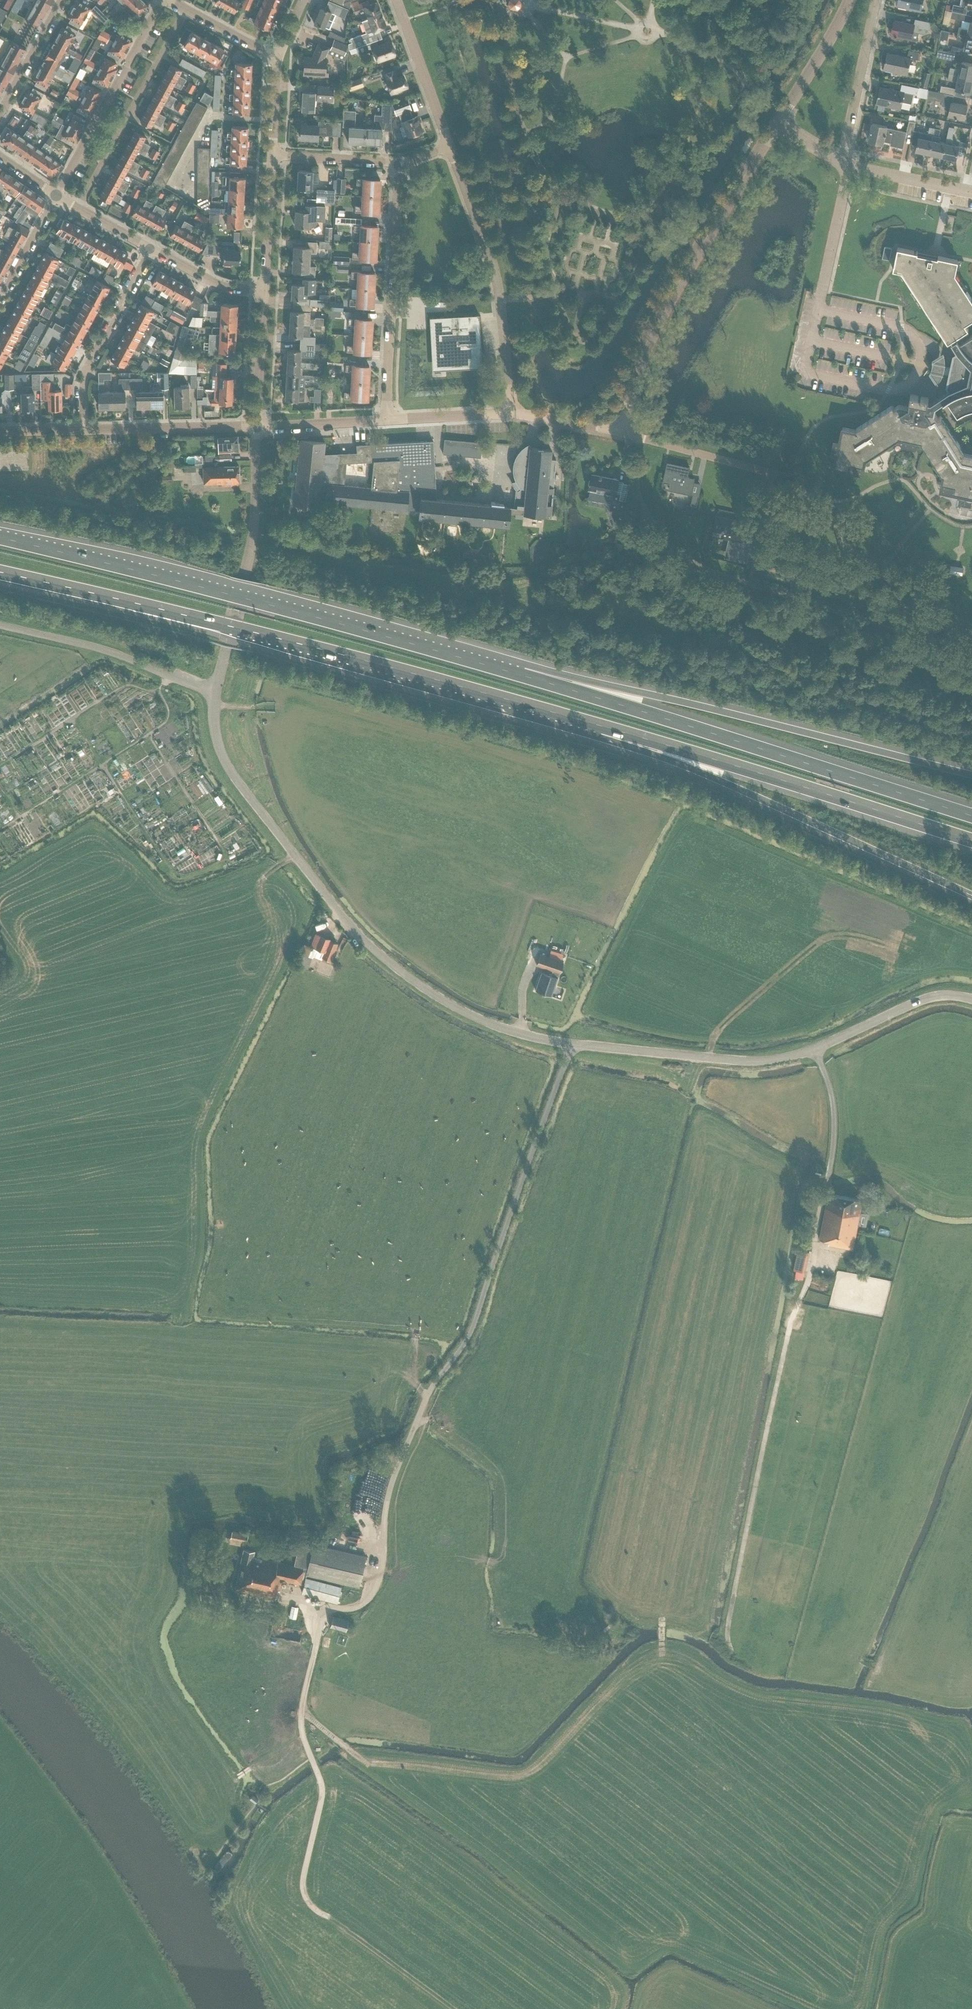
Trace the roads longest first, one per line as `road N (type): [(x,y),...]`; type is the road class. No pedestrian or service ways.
road 1 (motorway): [(0,575),(212,621),(603,727)]
road 2 (motorway): [(523,676),(260,601),(0,538)]
road 3 (unclassified): [(571,1045),(464,1012),(376,951),(230,770),(217,742),(214,693)]
road 4 (motorway): [(971,816),(523,676)]
road 5 (motorway): [(971,774),(559,674),(523,676)]
road 6 (unclassified): [(571,1045),(761,1061),(816,1048),(936,997),(971,999)]
road 7 (motorway): [(603,727),(971,896)]
road 8 (motorway): [(603,727),(971,840)]
road 9 (unclassified): [(620,432),(634,368),(669,298),(777,123)]
road 10 (residential): [(510,413),(498,287),(449,146)]
road 11 (unclassified): [(214,693),(254,523),(257,427)]
road 12 (residential): [(387,420),(399,162)]
road 13 (residential): [(78,211),(186,9)]
road 14 (unclassified): [(214,693),(100,648),(0,625)]
road 15 (residential): [(159,0),(57,196)]
road 16 (residential): [(149,248),(85,372),(83,430)]
road 17 (residential): [(257,427),(83,430)]
road 18 (residential): [(846,166),(879,0)]
road 19 (residential): [(620,432),(775,473)]
road 20 (residential): [(449,146),(396,0)]
road 21 (unclassified): [(777,123),(850,0)]
road 22 (unclassified): [(257,427),(264,289)]
road 23 (unclassified): [(264,289),(272,154)]
road 24 (unclassified): [(257,427),(387,420)]
road 25 (residential): [(0,113),(61,0)]
road 26 (unclassified): [(971,192),(846,166)]
road 27 (residential): [(272,154),(399,162)]
road 28 (residential): [(264,289),(223,287),(149,248)]
road 29 (unclassified): [(387,420),(510,413)]

